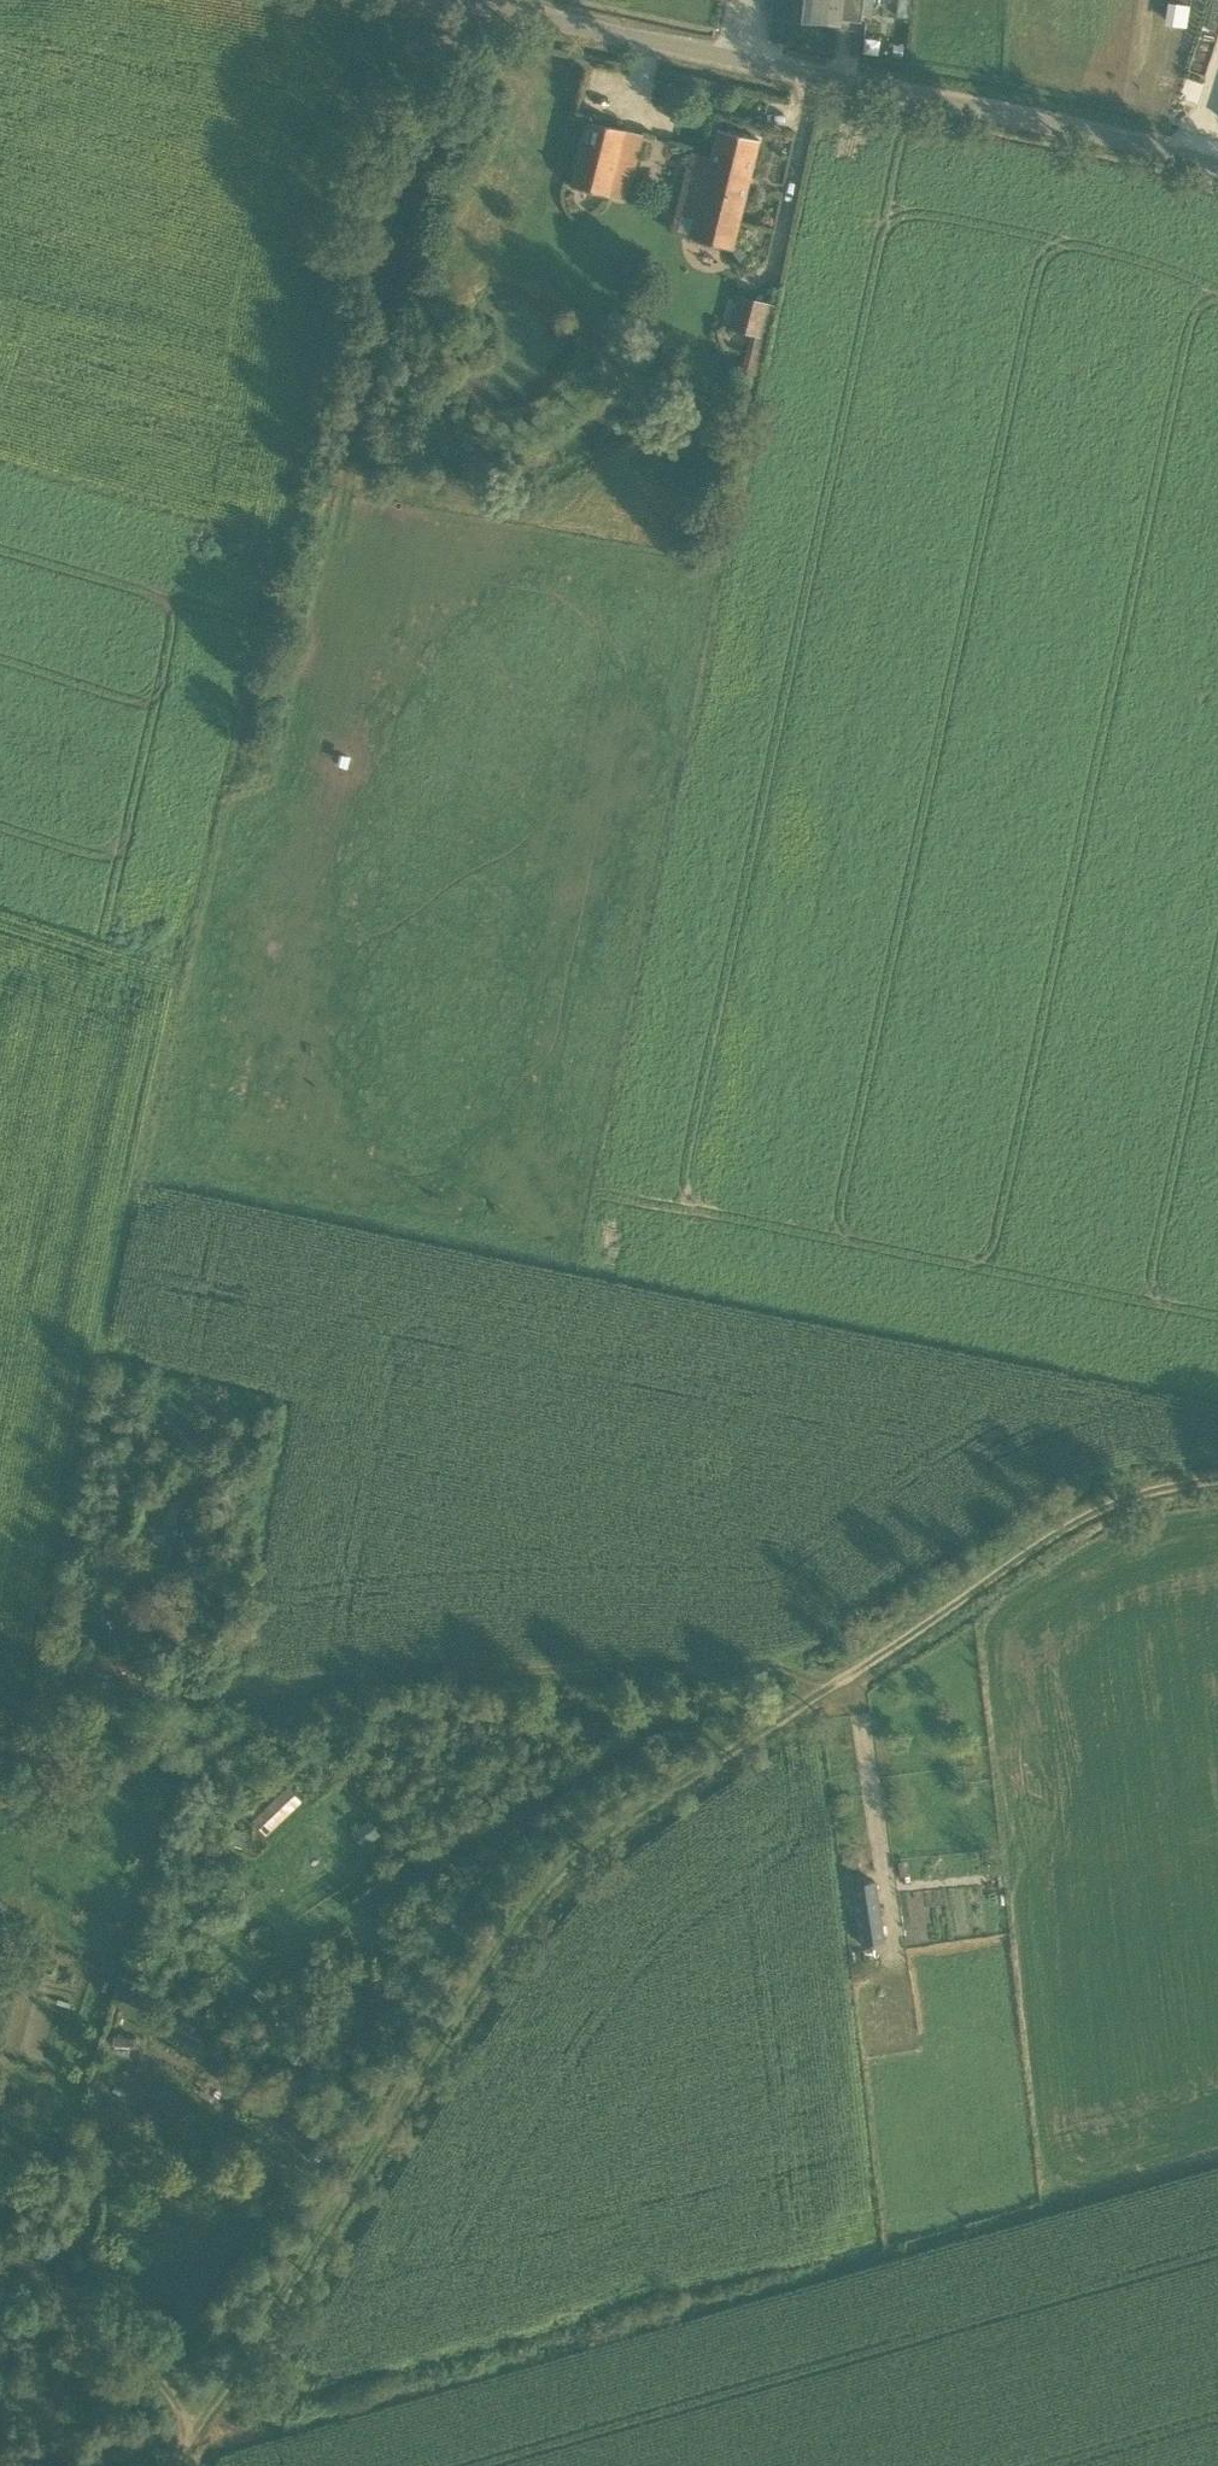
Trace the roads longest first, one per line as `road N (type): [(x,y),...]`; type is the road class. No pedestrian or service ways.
road 1 (track): [(176,2465),(488,1963),(560,1869),(708,1761),(888,1658),(1047,1541),(1152,1487),(1217,1476)]
road 2 (unclassified): [(1217,164),(459,0)]
road 3 (track): [(240,1694),(350,1677),(768,1664),(827,1693)]
road 4 (track): [(200,2419),(47,2275),(0,2246)]

